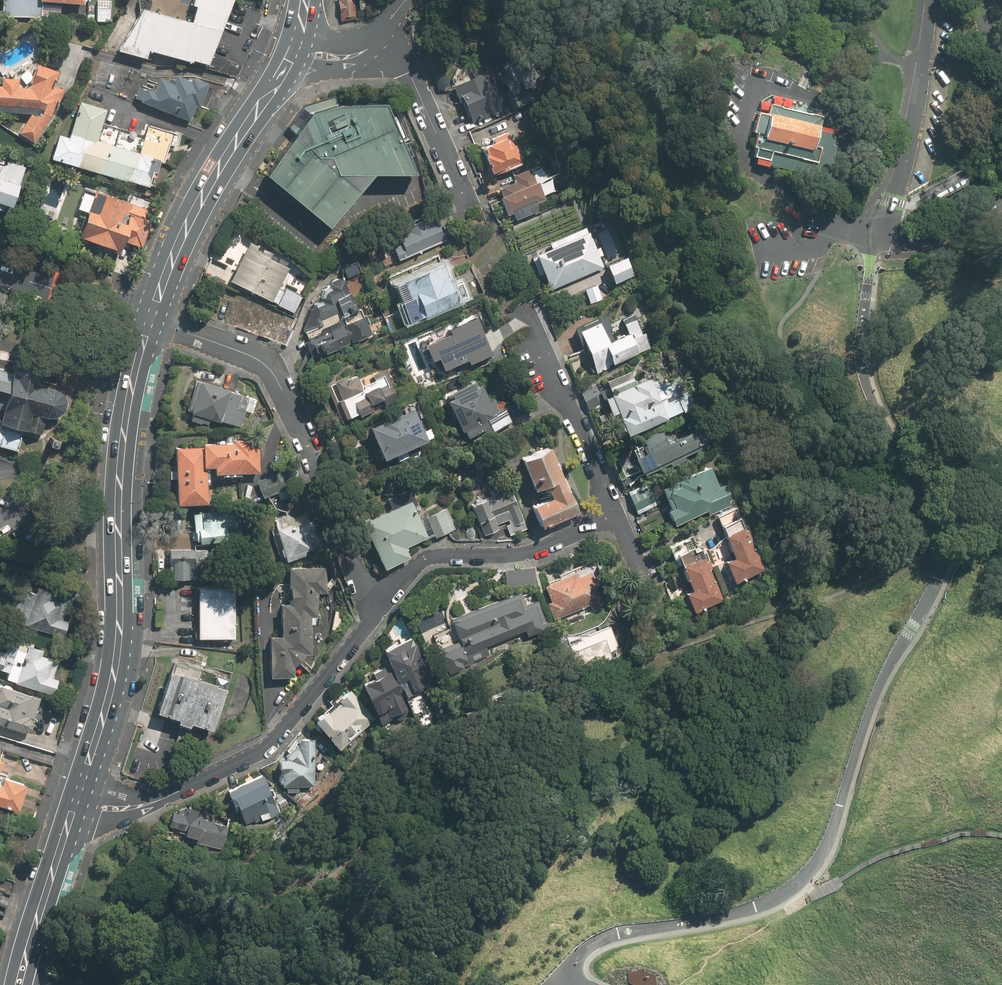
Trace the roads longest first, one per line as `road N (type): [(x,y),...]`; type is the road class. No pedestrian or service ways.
road 1 (primary): [(150,319),(121,473),(117,668),(83,787)]
road 2 (residential): [(381,606),(268,371),(150,319)]
road 3 (residential): [(162,799),(267,742),(381,606)]
road 4 (primary): [(282,72),(198,200),(150,319)]
road 5 (residential): [(381,606),(423,559),(520,547),(618,511)]
road 6 (unclassified): [(881,237),(910,154),(936,0)]
road 7 (residential): [(618,511),(533,326)]
road 8 (residential): [(467,204),(410,73),(379,35)]
road 9 (primary): [(71,819),(18,984)]
road 10 (residential): [(150,319),(0,272)]
road 11 (unclassified): [(1001,210),(958,229),(881,237)]

